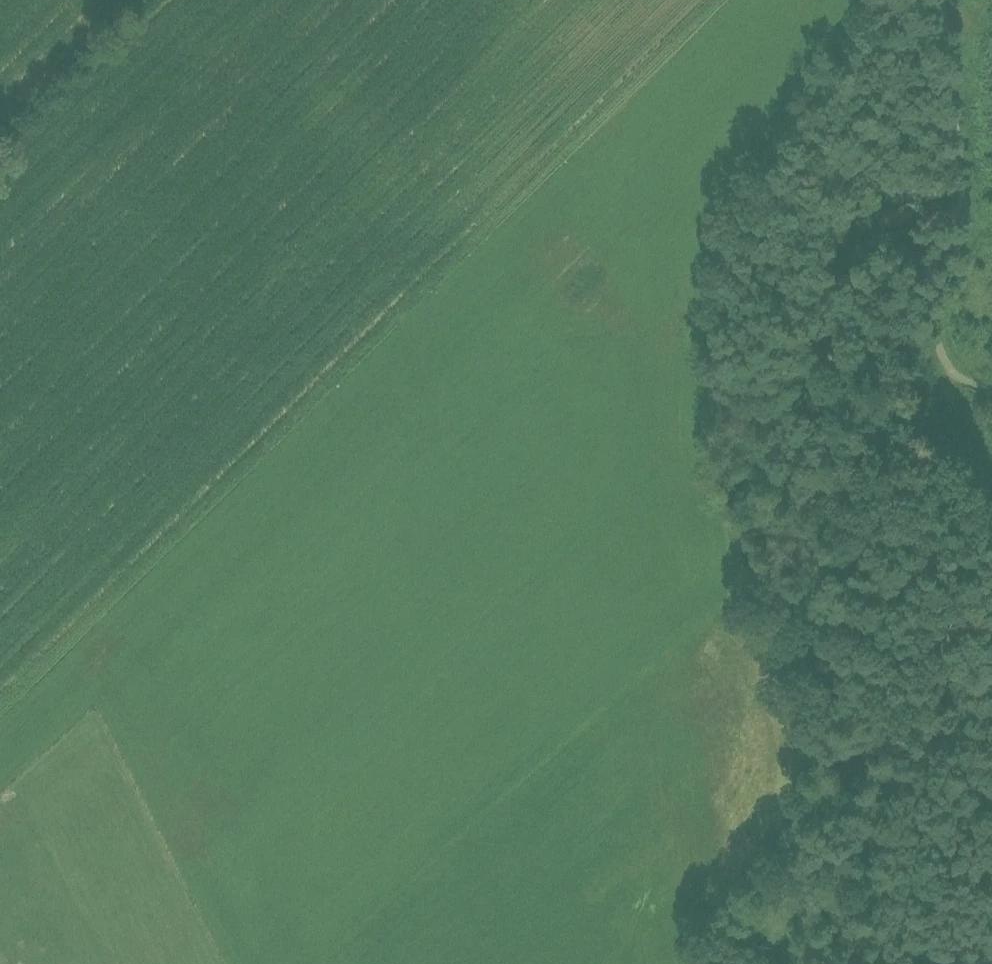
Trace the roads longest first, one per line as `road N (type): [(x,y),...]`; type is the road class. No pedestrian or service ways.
road 1 (track): [(0,160),(169,0)]

